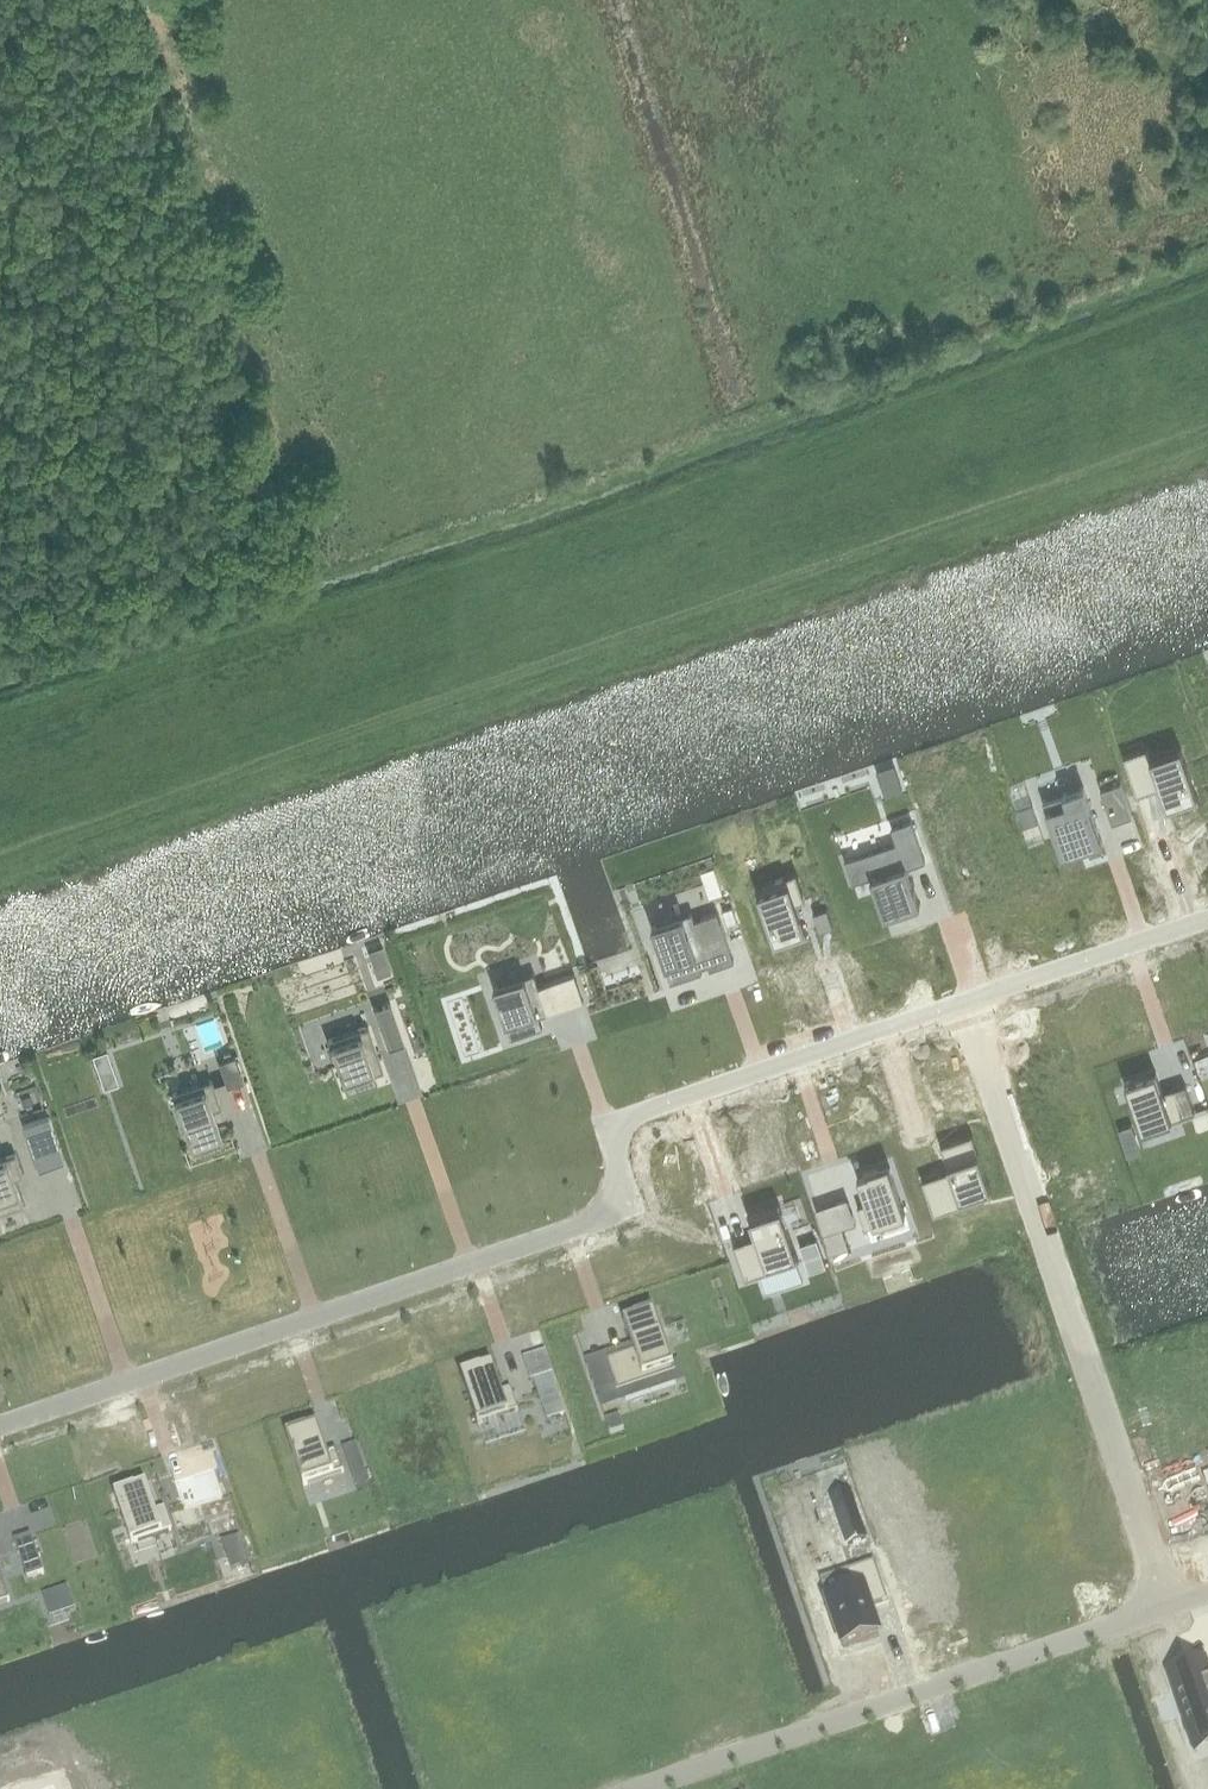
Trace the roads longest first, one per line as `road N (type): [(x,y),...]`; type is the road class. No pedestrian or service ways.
road 1 (residential): [(965,999),(638,1112),(621,1125),(623,1196),(615,1209),(0,1420)]
road 2 (residential): [(965,999),(1165,1607)]
road 3 (residential): [(1165,1607),(633,1788)]
road 4 (residential): [(1207,917),(965,999)]

